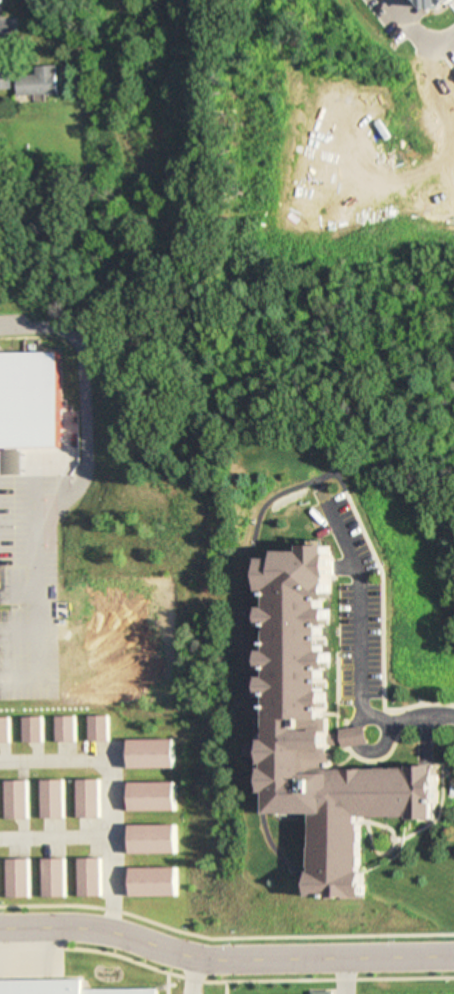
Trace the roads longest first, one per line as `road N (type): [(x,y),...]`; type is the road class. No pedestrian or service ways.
road 1 (residential): [(0,930),(92,929),(178,957),(453,953)]
road 2 (residential): [(167,0),(177,35),(159,159),(205,293)]
road 3 (residential): [(111,0),(101,16),(75,22),(0,24)]

